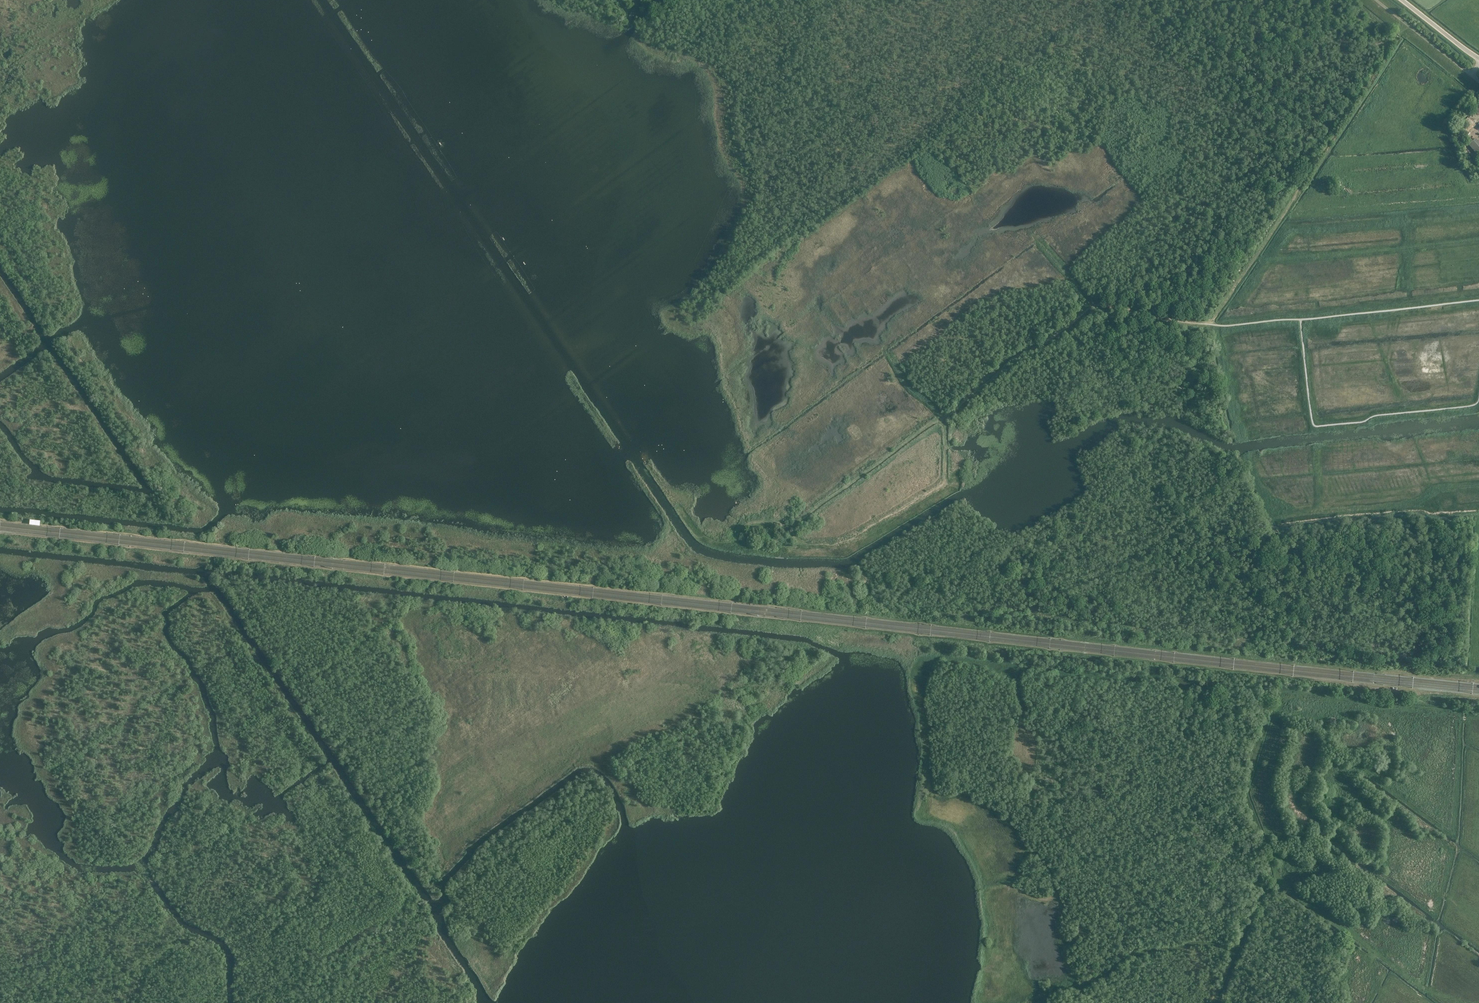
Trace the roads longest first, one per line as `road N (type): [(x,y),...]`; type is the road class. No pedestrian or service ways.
road 1 (track): [(1280,881),(1421,987),(1475,1002)]
road 2 (track): [(1478,238),(1253,259)]

